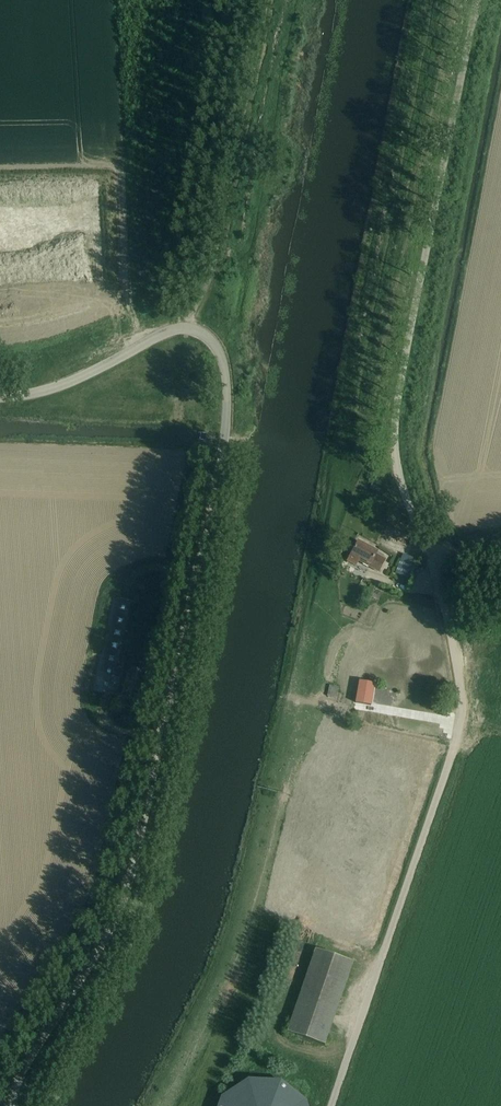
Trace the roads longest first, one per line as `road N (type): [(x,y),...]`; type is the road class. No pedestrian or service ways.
road 1 (unclassified): [(331,1105),(460,717),(446,613),(404,491),(394,424),(476,0)]
road 2 (unclassified): [(13,1105),(20,1073),(109,930),(131,874),(226,427),(220,354),(208,337),(186,328)]
road 3 (track): [(186,328),(216,259),(268,0)]
road 4 (unclassified): [(0,397),(61,385),(186,328)]
road 5 (track): [(0,332),(60,324),(106,303),(149,340)]
road 6 (track): [(135,328),(121,165)]

